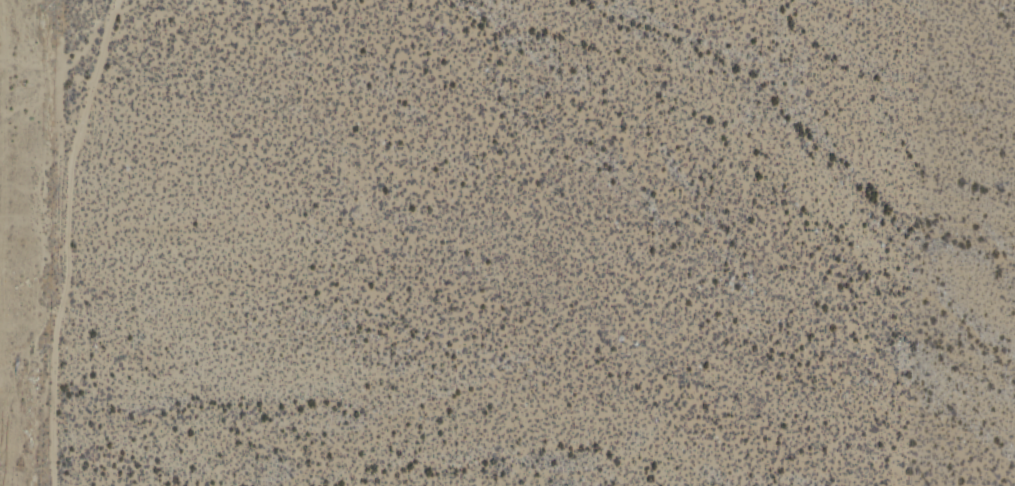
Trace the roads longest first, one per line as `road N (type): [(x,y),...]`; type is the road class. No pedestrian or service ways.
road 1 (track): [(60,0),(59,118),(70,146),(52,485)]
road 2 (track): [(70,146),(120,41),(128,0)]

